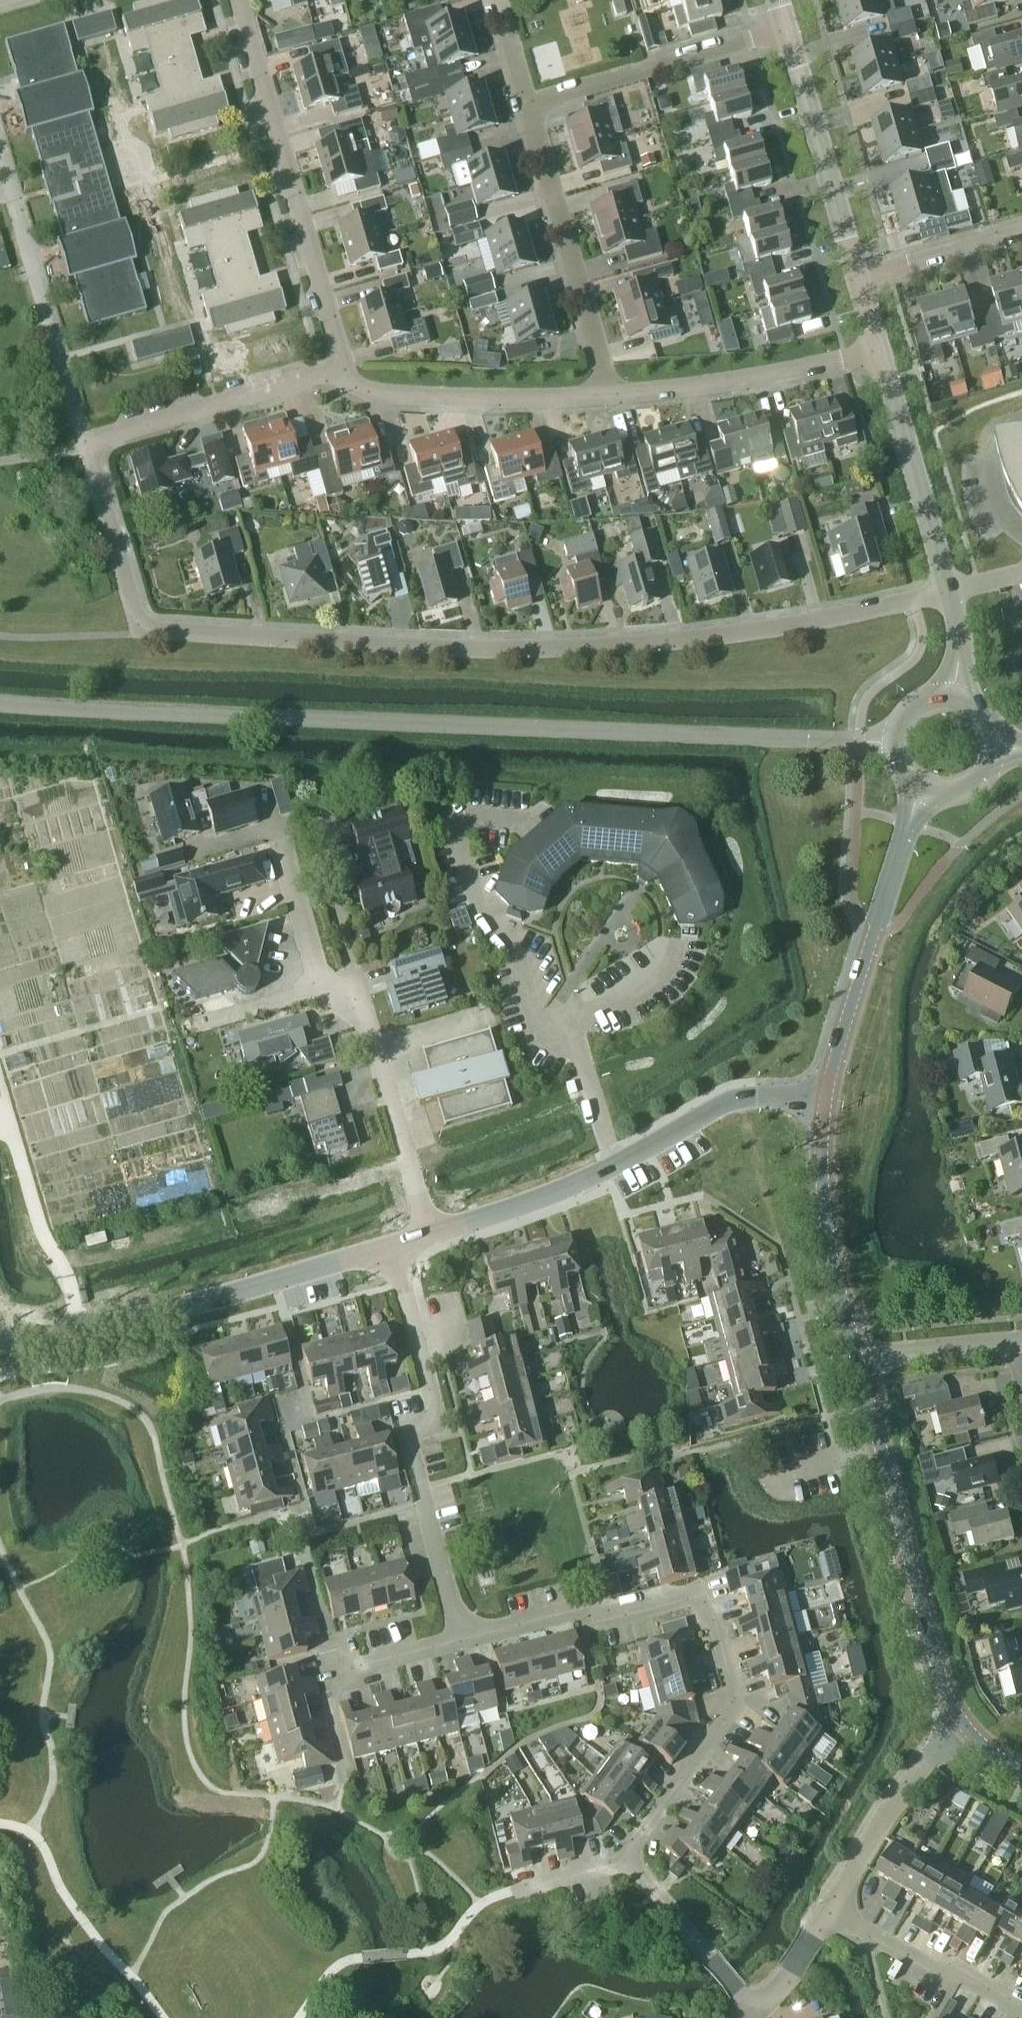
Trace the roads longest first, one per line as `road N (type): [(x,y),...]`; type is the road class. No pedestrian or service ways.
road 1 (residential): [(948,592),(698,638),(564,647),(145,631),(87,447)]
road 2 (unclassified): [(893,742),(0,704)]
road 3 (residential): [(459,1637),(571,1611),(597,1619),(708,1591),(736,1702),(636,1844),(630,1865)]
road 4 (residential): [(459,1637),(408,1435),(440,1427),(394,1247)]
road 5 (tertiary): [(430,1236),(617,1166),(722,1105),(825,1098)]
road 6 (tertiary): [(0,1346),(160,1312),(394,1247)]
road 7 (residential): [(343,381),(238,0)]
road 8 (tertiary): [(960,1720),(940,1678),(858,1358)]
road 9 (tertiary): [(825,1098),(923,793)]
road 10 (residential): [(87,447),(0,146)]
road 11 (residential): [(610,395),(528,102)]
road 12 (residential): [(430,1236),(361,1003),(323,987)]
road 13 (residential): [(610,395),(880,350)]
road 14 (residential): [(528,102),(788,29)]
road 15 (residential): [(343,381),(433,401),(610,395)]
road 16 (residential): [(87,447),(293,387),(343,381)]
road 17 (tertiary): [(858,1358),(827,1231),(825,1098)]
road 18 (unclassified): [(858,274),(788,29)]
road 19 (unclassified): [(948,592),(880,350)]
road 20 (residential): [(345,1774),(325,1692),(348,1686),(343,1665),(459,1637)]
road 21 (residential): [(828,1909),(960,1720)]
road 22 (residential): [(1021,2006),(905,1956),(828,1909)]
road 23 (residential): [(858,274),(1021,230)]
road 24 (residential): [(1014,1346),(858,1358)]
road 25 (residential): [(323,987),(280,841)]
road 26 (residential): [(189,1027),(323,987)]
road 27 (residential): [(756,2013),(828,1909)]
road 28 (residential): [(711,1960),(630,1865)]
road 29 (residential): [(630,1865),(512,1891)]

